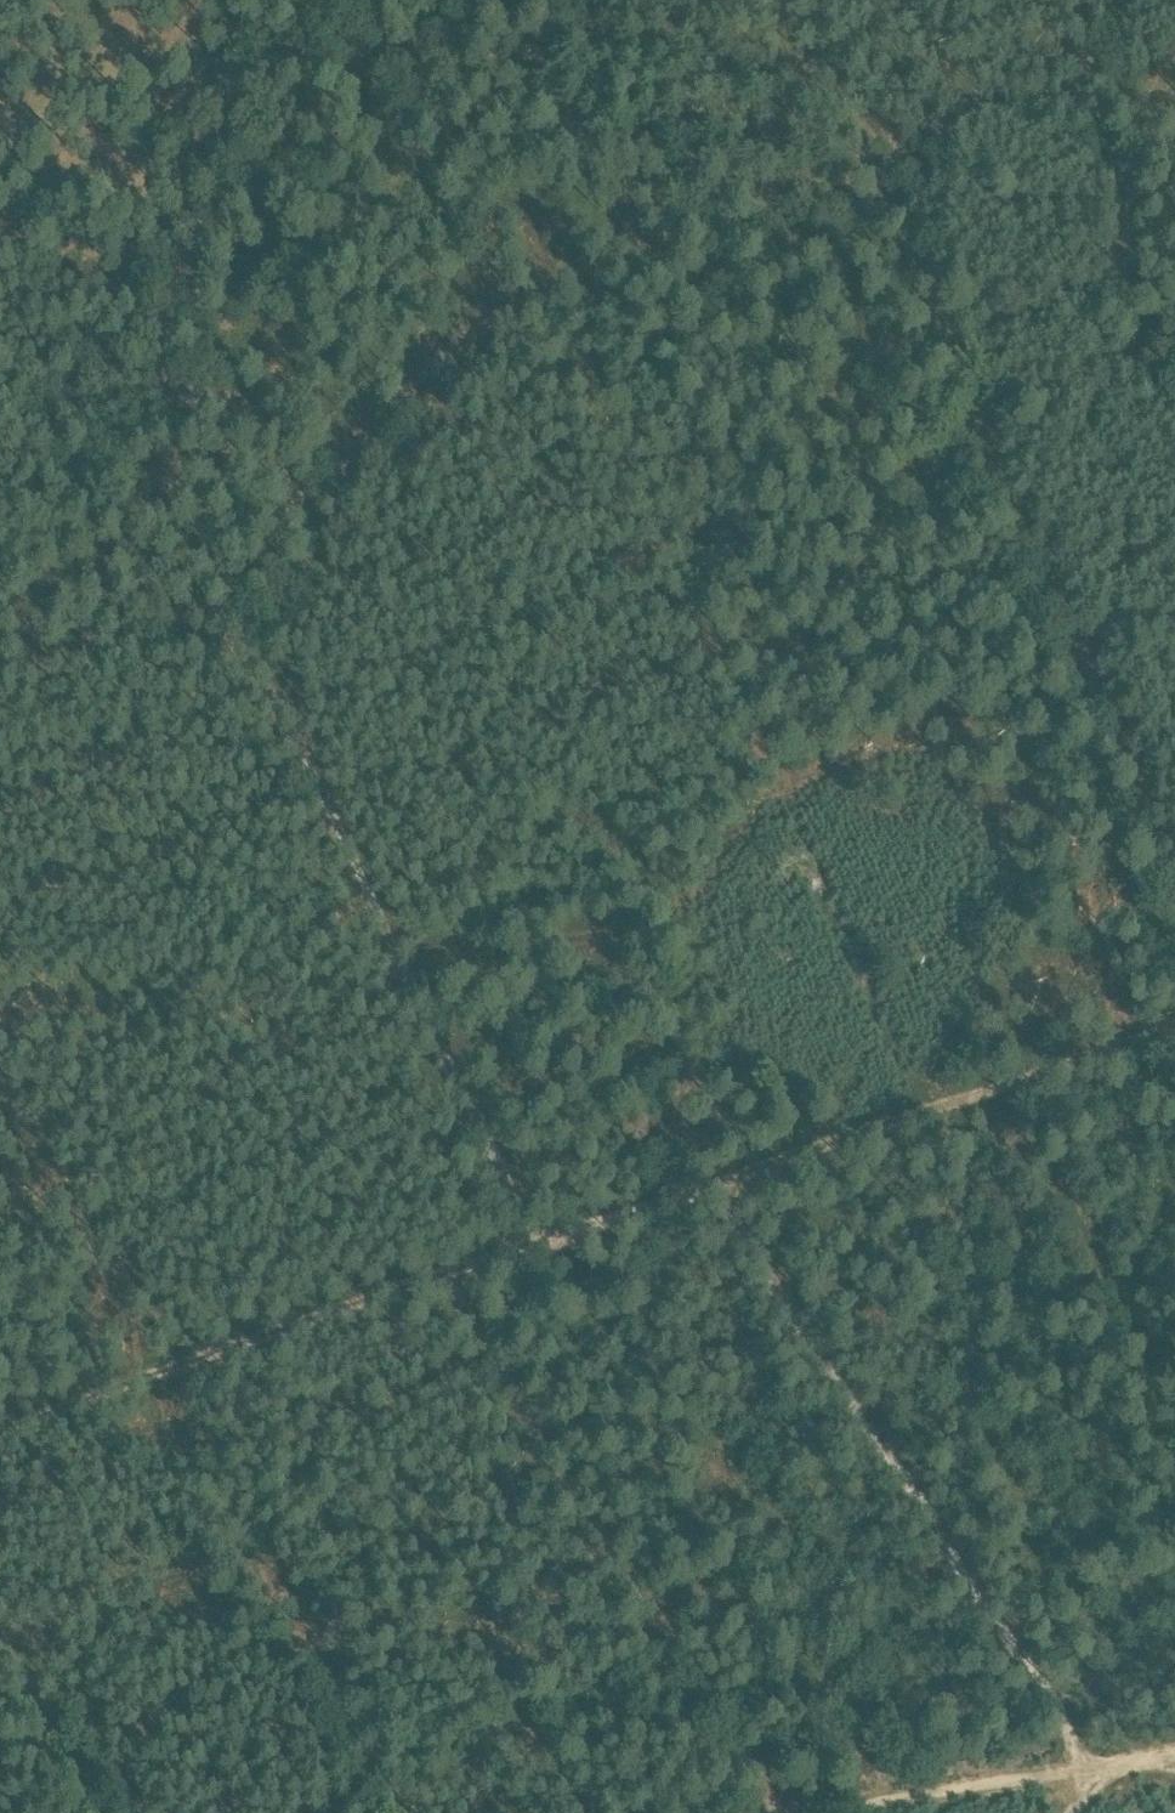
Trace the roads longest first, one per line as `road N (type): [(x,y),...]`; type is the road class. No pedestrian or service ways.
road 1 (track): [(530,1249),(239,613),(291,529)]
road 2 (track): [(291,529),(339,461),(470,331),(607,257),(875,167)]
road 3 (track): [(713,1190),(1094,1765)]
road 4 (track): [(530,1249),(0,1420)]
road 5 (track): [(1174,1030),(1007,1081),(713,1190)]
road 6 (track): [(177,393),(217,0)]
road 7 (track): [(898,1812),(1174,1753)]
road 8 (track): [(291,529),(289,487),(271,433),(177,393)]
road 9 (track): [(713,1190),(530,1249)]
road 10 (track): [(177,393),(0,424)]

